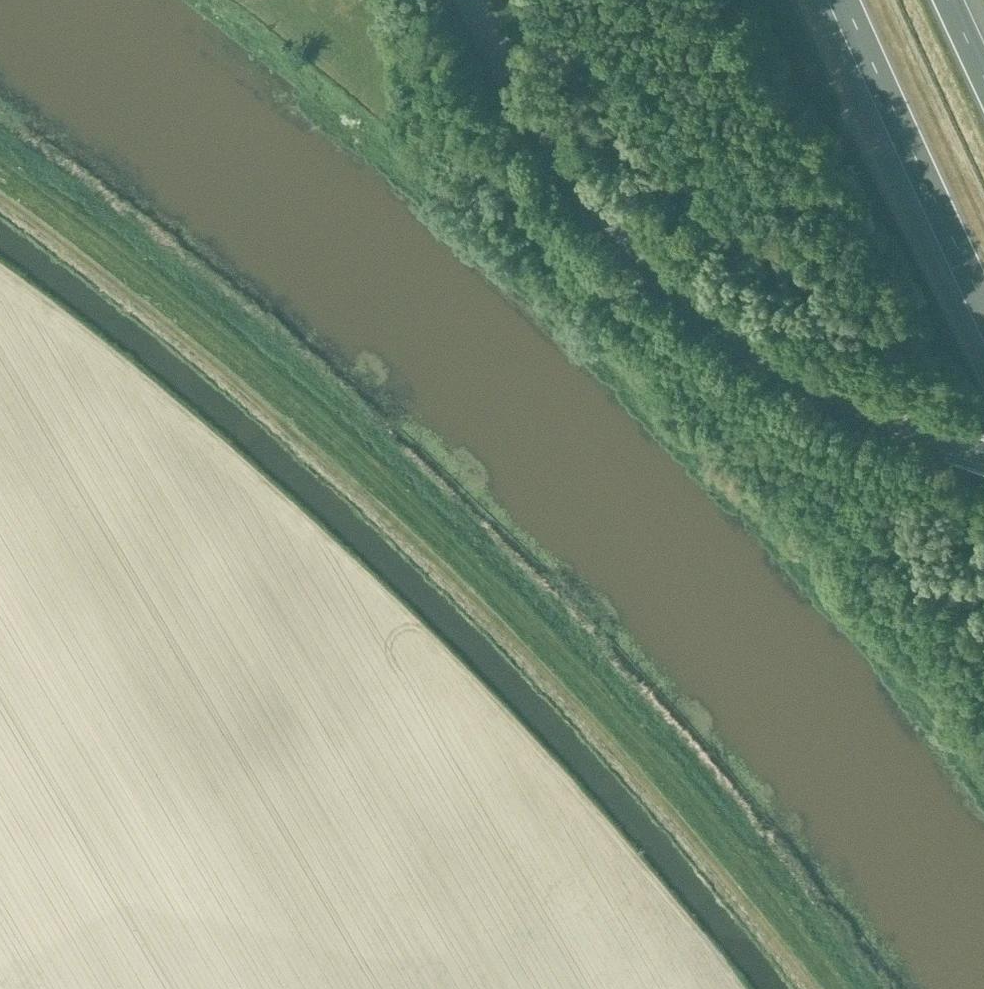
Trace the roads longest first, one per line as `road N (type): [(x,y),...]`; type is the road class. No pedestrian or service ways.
road 1 (tertiary): [(983,451),(884,417),(806,377),(670,279),(561,159),(469,0)]
road 2 (motorway): [(846,0),(983,304)]

